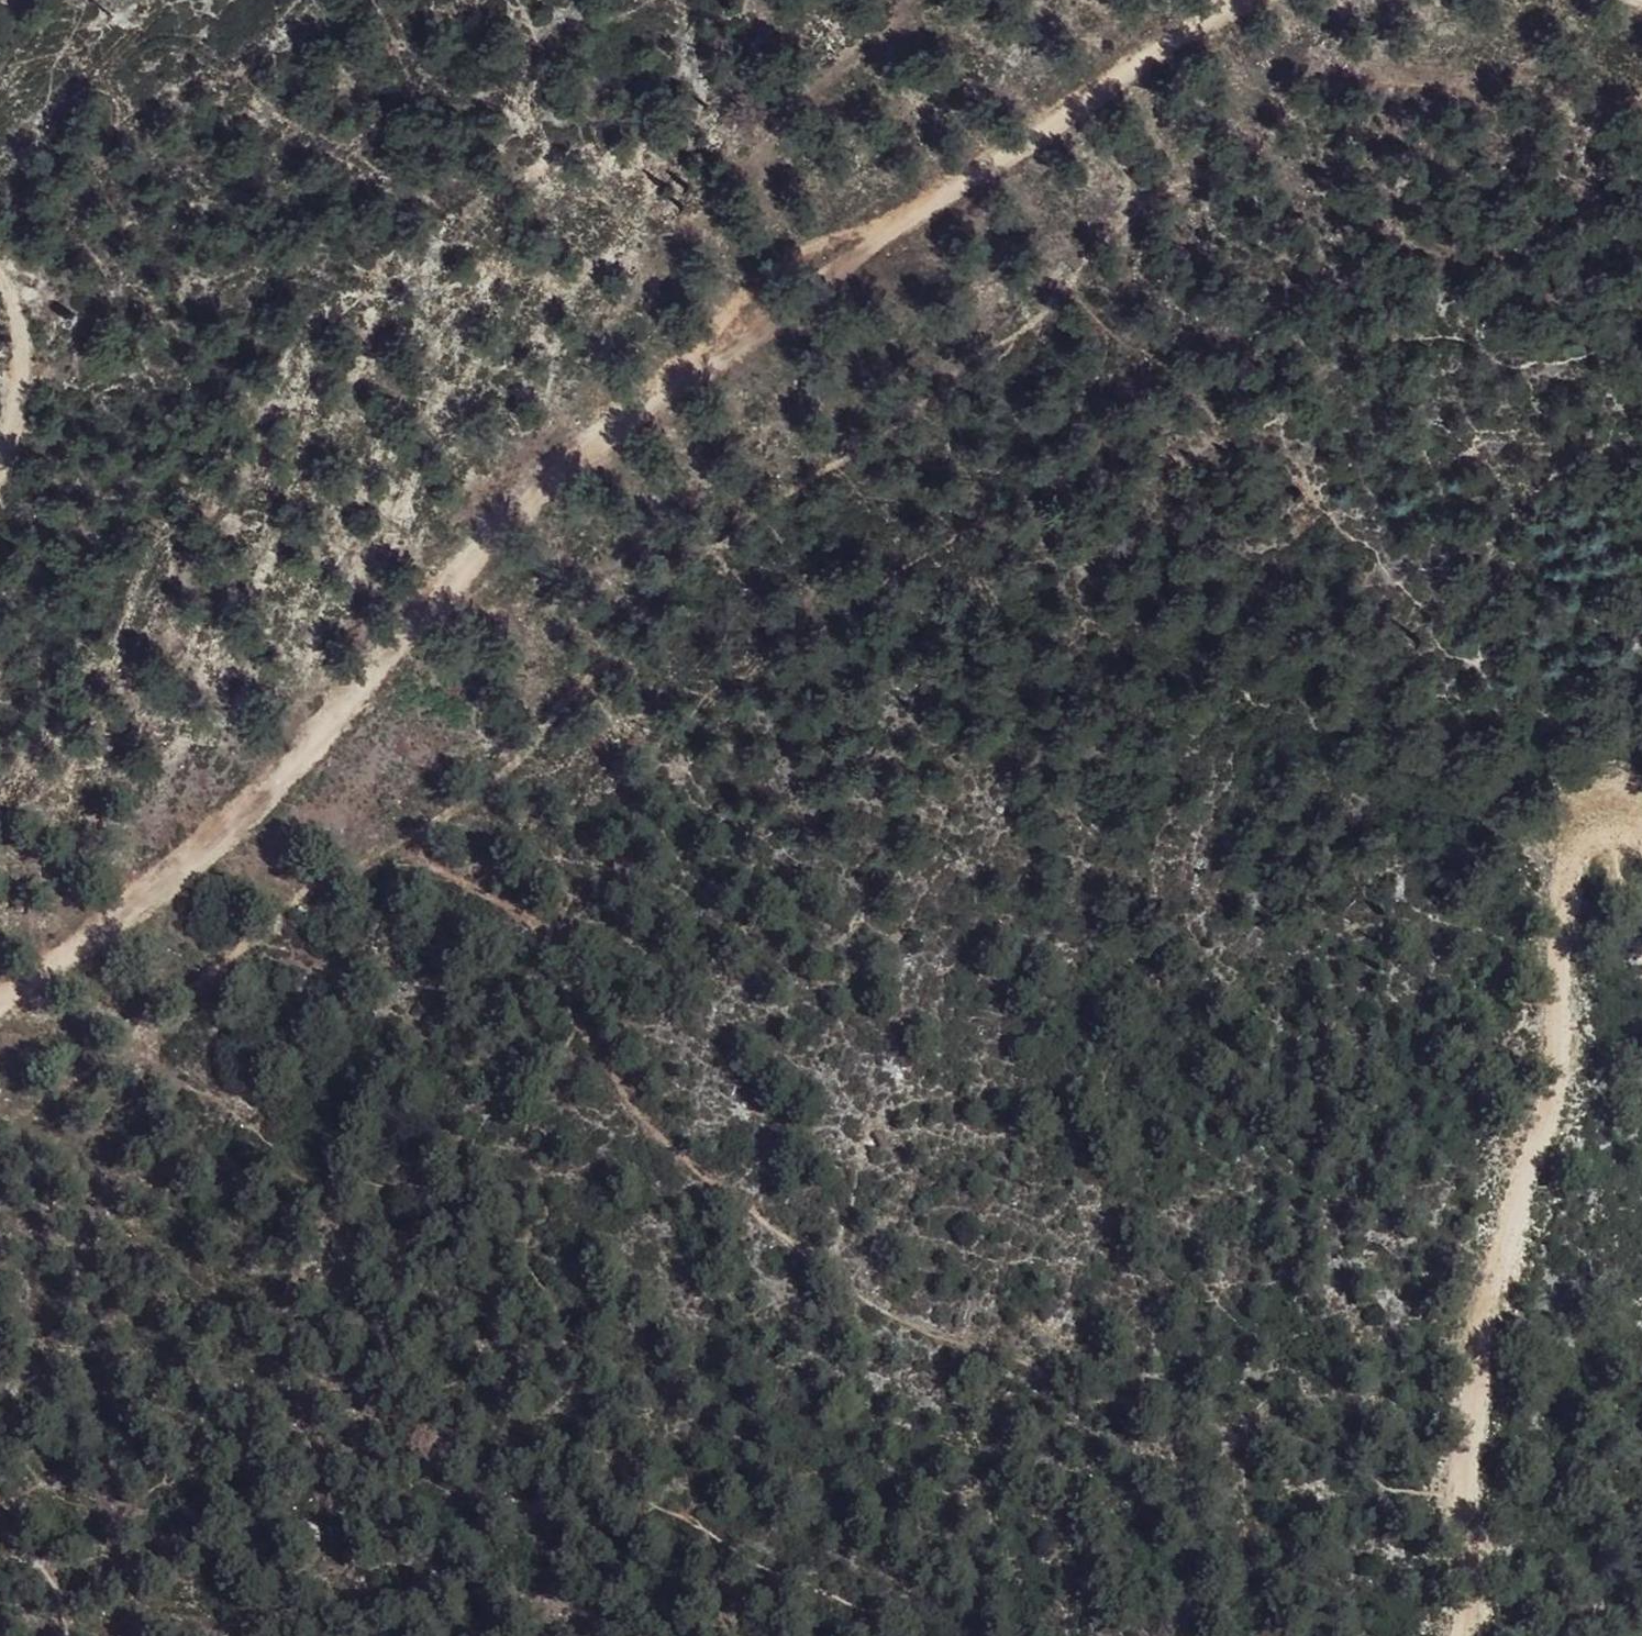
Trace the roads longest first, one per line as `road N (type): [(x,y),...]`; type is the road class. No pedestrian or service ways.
road 1 (track): [(1216,0),(536,483),(307,746),(145,909),(0,1005)]
road 2 (track): [(1462,1635),(1471,1590),(1463,1491),(1481,1308),(1557,1069),(1563,860),(1594,816),(1641,812)]
road 3 (track): [(0,278),(10,295),(14,350),(0,441)]
road 4 (track): [(1594,816),(1641,956)]

